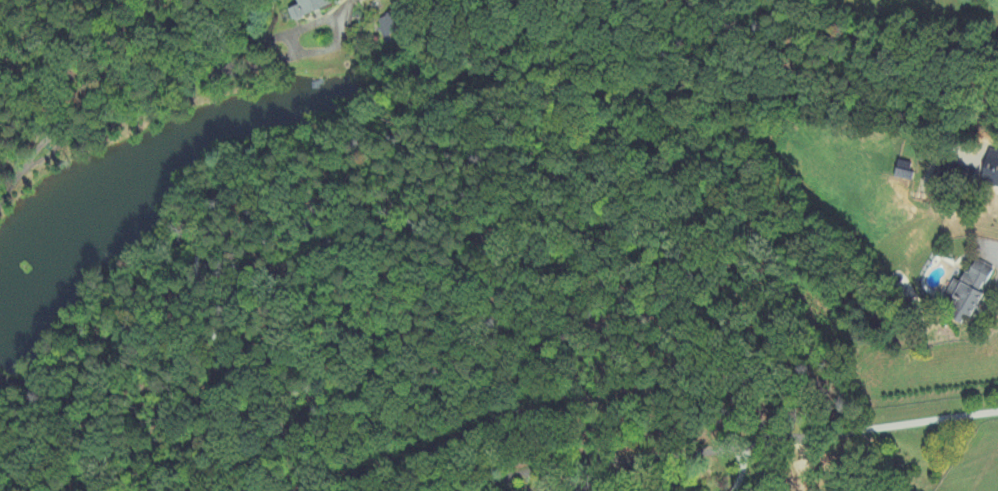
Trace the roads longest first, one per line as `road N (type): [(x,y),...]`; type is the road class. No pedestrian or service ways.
road 1 (residential): [(997,411),(793,438),(688,385),(646,318),(608,285),(526,259),(454,271),(400,324),(310,351)]
road 2 (residential): [(310,351),(258,358),(193,336),(134,333),(99,339),(43,375),(0,377)]
road 3 (residential): [(194,84),(276,38),(292,35),(297,46),(292,58),(194,84)]
road 4 (residential): [(0,201),(46,140),(119,119),(194,84)]
road 5 (residential): [(793,438),(640,460),(581,490)]

